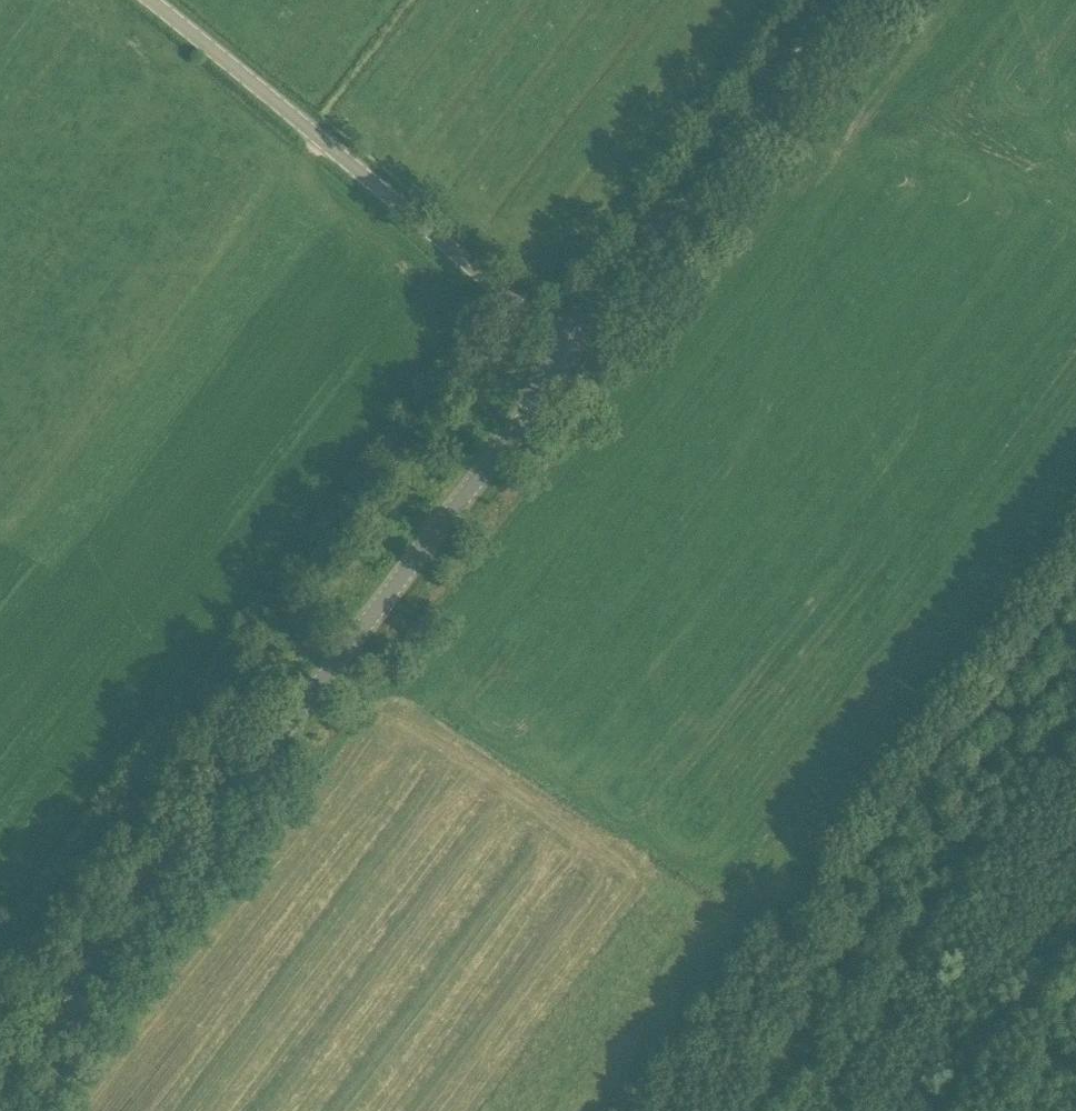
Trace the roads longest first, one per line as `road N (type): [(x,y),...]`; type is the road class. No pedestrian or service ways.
road 1 (tertiary): [(0,1096),(569,355)]
road 2 (tertiary): [(145,0),(569,355)]
road 3 (track): [(596,372),(876,0)]
road 4 (tertiary): [(569,355),(847,0)]

